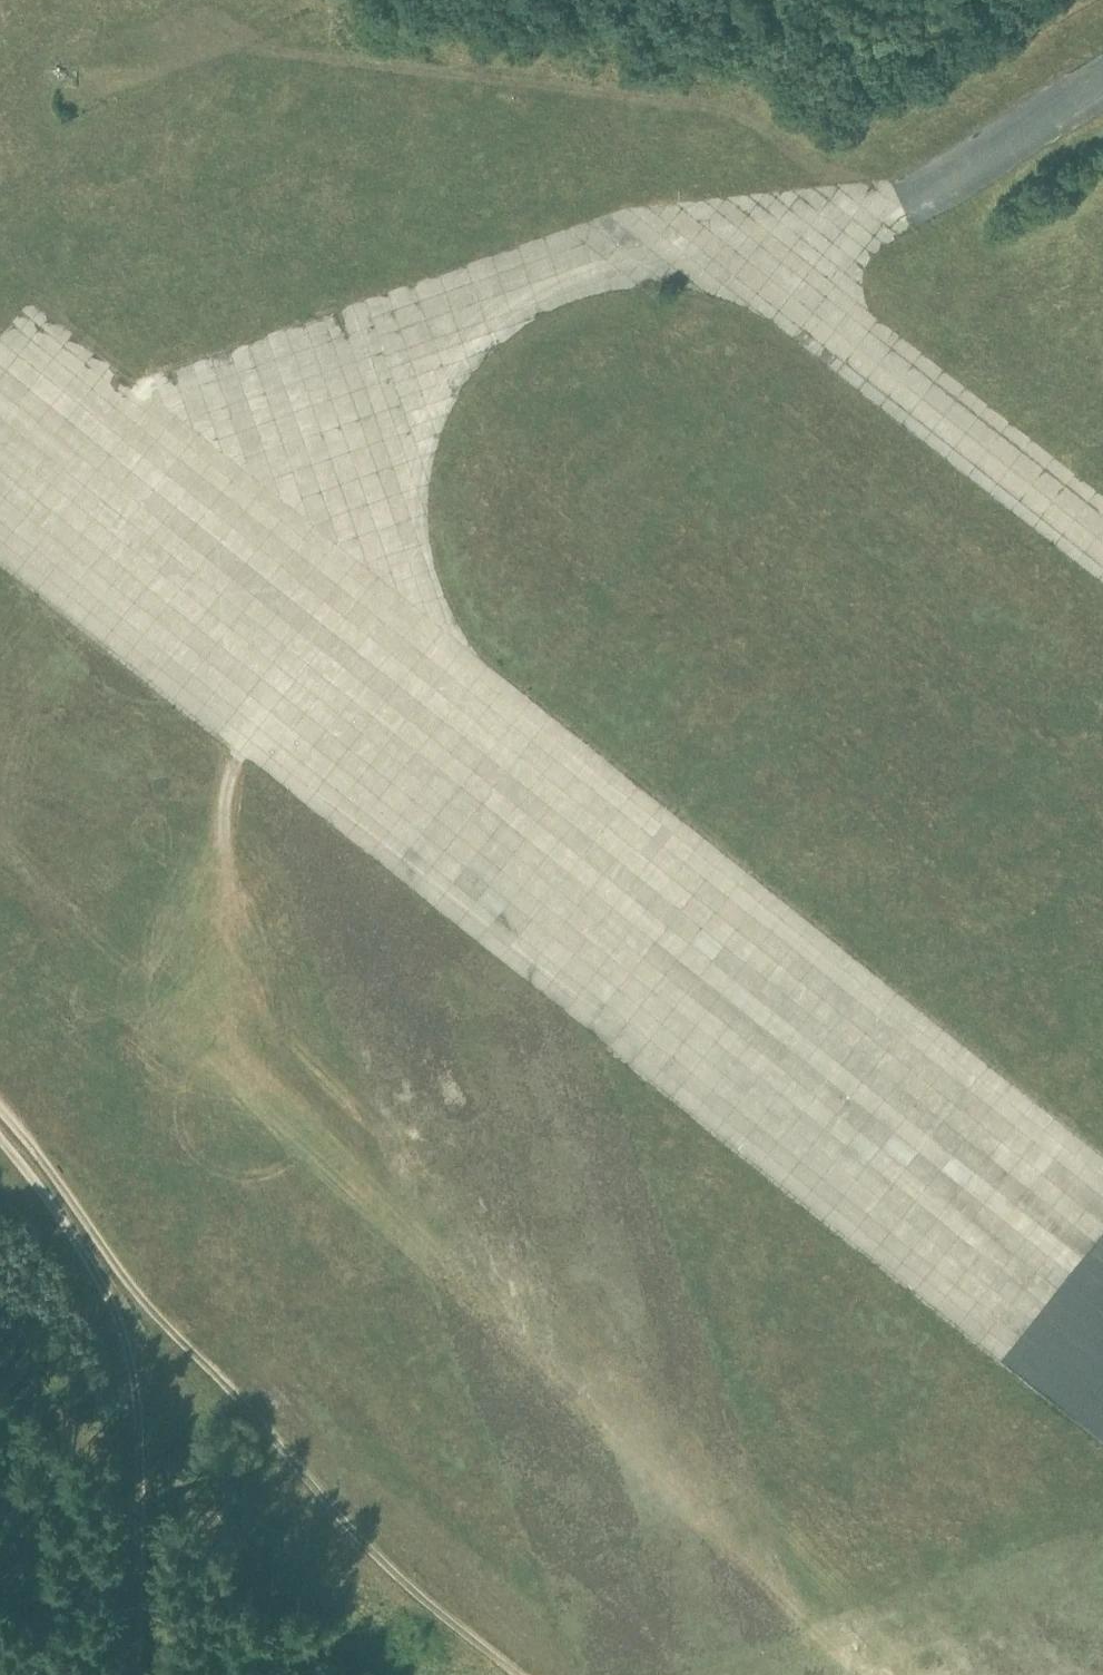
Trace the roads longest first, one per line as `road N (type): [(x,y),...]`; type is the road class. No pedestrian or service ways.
road 1 (track): [(0,1135),(36,1174),(96,1279),(130,1375),(140,1493),(138,1674)]

